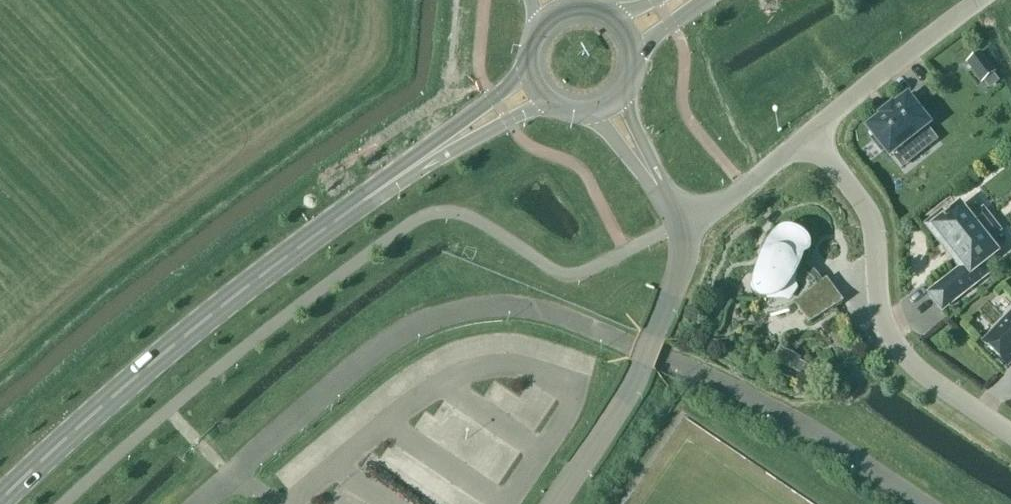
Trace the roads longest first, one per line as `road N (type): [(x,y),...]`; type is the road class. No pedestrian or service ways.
road 1 (primary): [(0,500),(178,341),(410,169)]
road 2 (residential): [(1010,434),(904,354),(884,321),(866,208),(810,139)]
road 3 (unclassified): [(810,139),(984,0)]
road 4 (unclassified): [(810,139),(681,222),(654,182)]
road 5 (primary): [(528,73),(429,144),(410,169)]
road 6 (primary): [(410,169),(545,101)]

